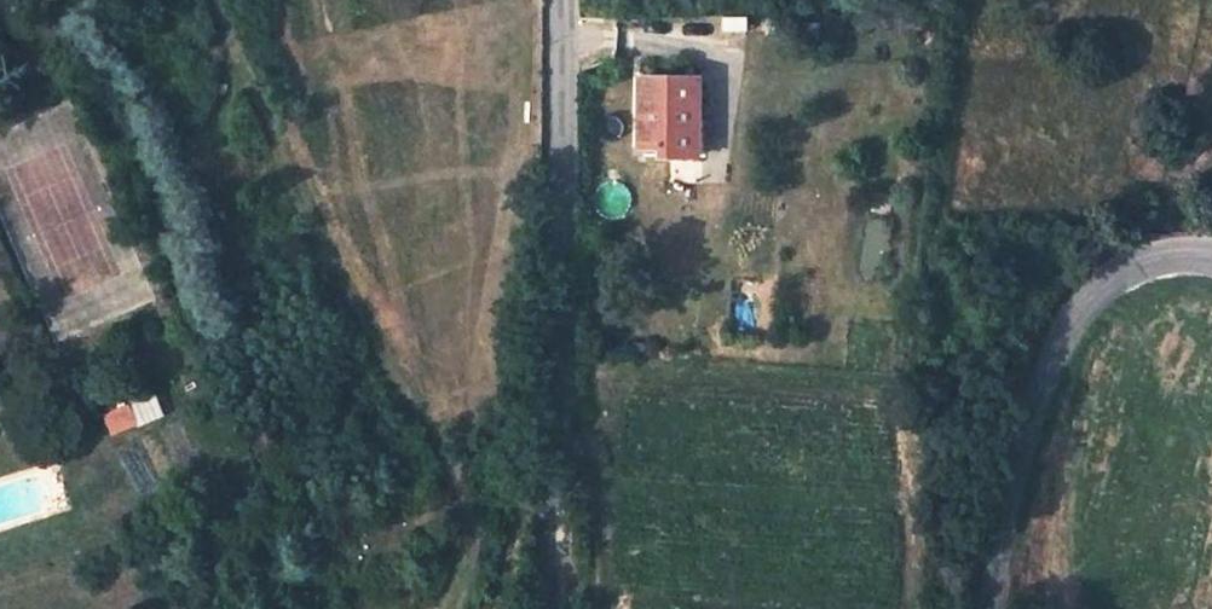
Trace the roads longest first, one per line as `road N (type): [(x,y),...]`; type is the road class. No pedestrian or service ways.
road 1 (unclassified): [(553,608),(564,176),(554,0)]
road 2 (unclassified): [(1211,265),(1181,260),(1112,279),(1064,340),(986,608)]

